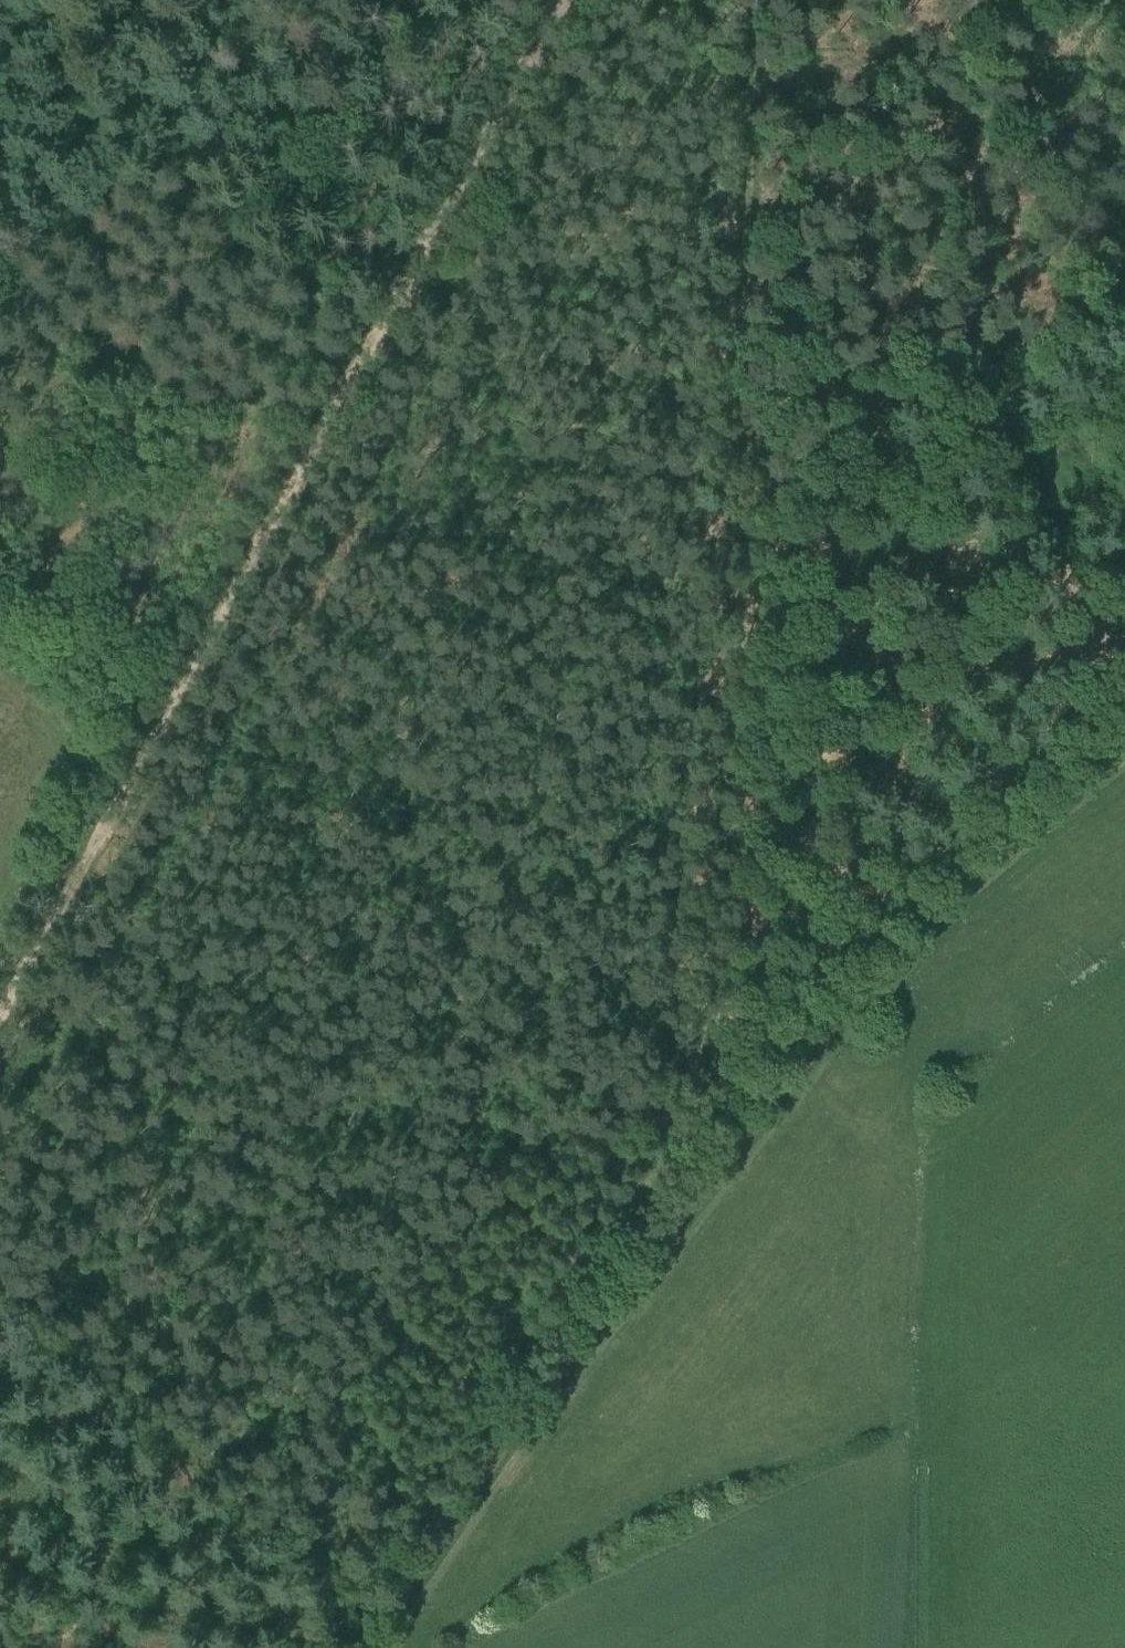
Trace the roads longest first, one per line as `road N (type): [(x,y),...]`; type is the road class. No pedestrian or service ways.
road 1 (track): [(774,0),(713,1155)]
road 2 (track): [(560,0),(0,997)]
road 3 (track): [(979,0),(1124,282)]

